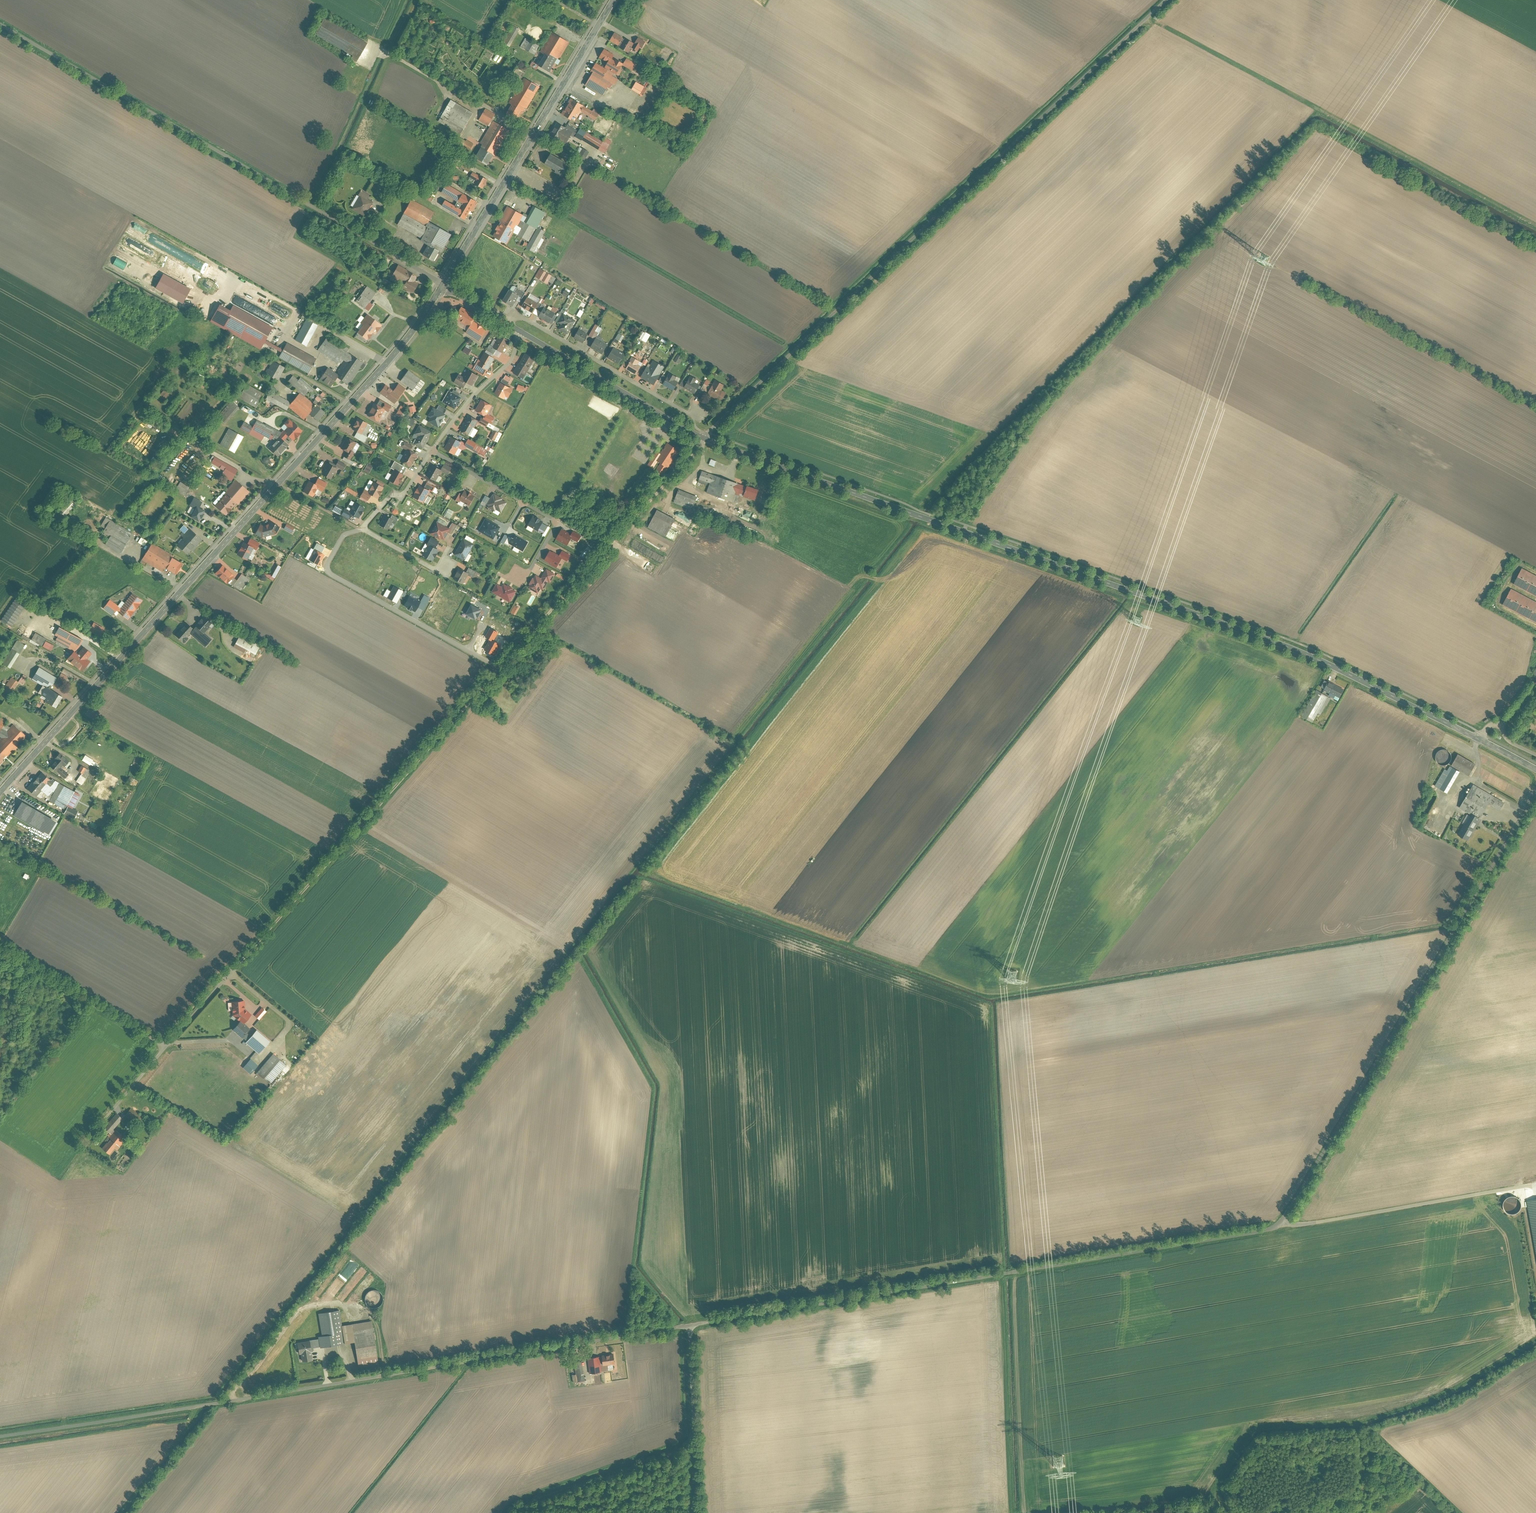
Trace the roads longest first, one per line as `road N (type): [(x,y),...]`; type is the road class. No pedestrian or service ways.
road 1 (residential): [(1535,791),(1277,1227),(690,1326)]
road 2 (tertiary): [(703,438),(1303,652),(1479,737)]
road 3 (residential): [(690,1326),(0,1434)]
road 4 (unclassified): [(0,951),(165,1046),(499,668)]
road 5 (tertiary): [(0,791),(363,388),(446,285)]
road 6 (unclassified): [(1166,0),(703,438)]
road 7 (unclassified): [(0,24),(314,208)]
road 8 (tertiary): [(446,285),(613,0)]
road 9 (unclassified): [(499,668),(703,438)]
road 10 (residential): [(696,417),(516,312),(506,321)]
road 11 (residential): [(469,650),(334,576),(327,567),(344,534),(362,528)]
road 12 (tertiary): [(522,330),(703,438)]
road 13 (unclassified): [(701,1512),(690,1326)]
road 14 (residential): [(314,208),(446,285)]
road 15 (residential): [(522,330),(513,358),(432,449)]

